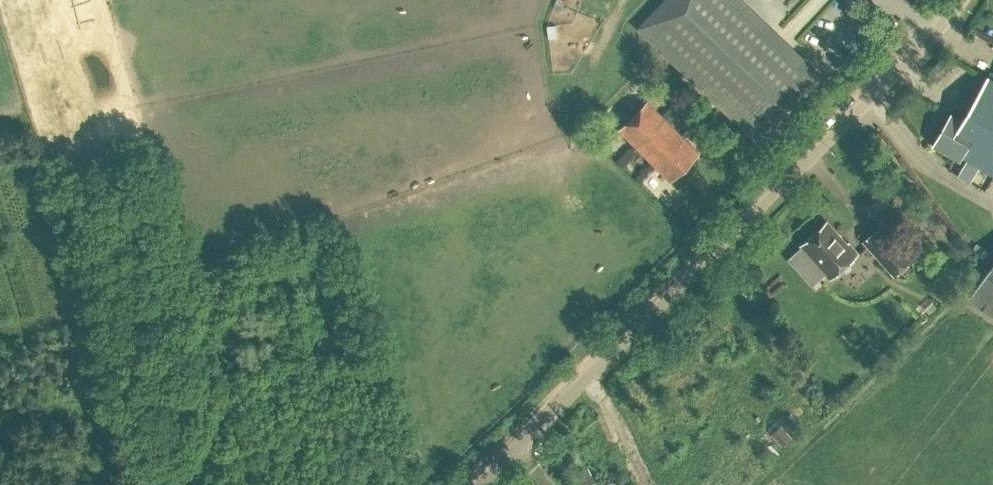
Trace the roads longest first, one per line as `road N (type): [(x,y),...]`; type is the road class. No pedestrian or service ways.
road 1 (unclassified): [(474,484),(958,0)]

